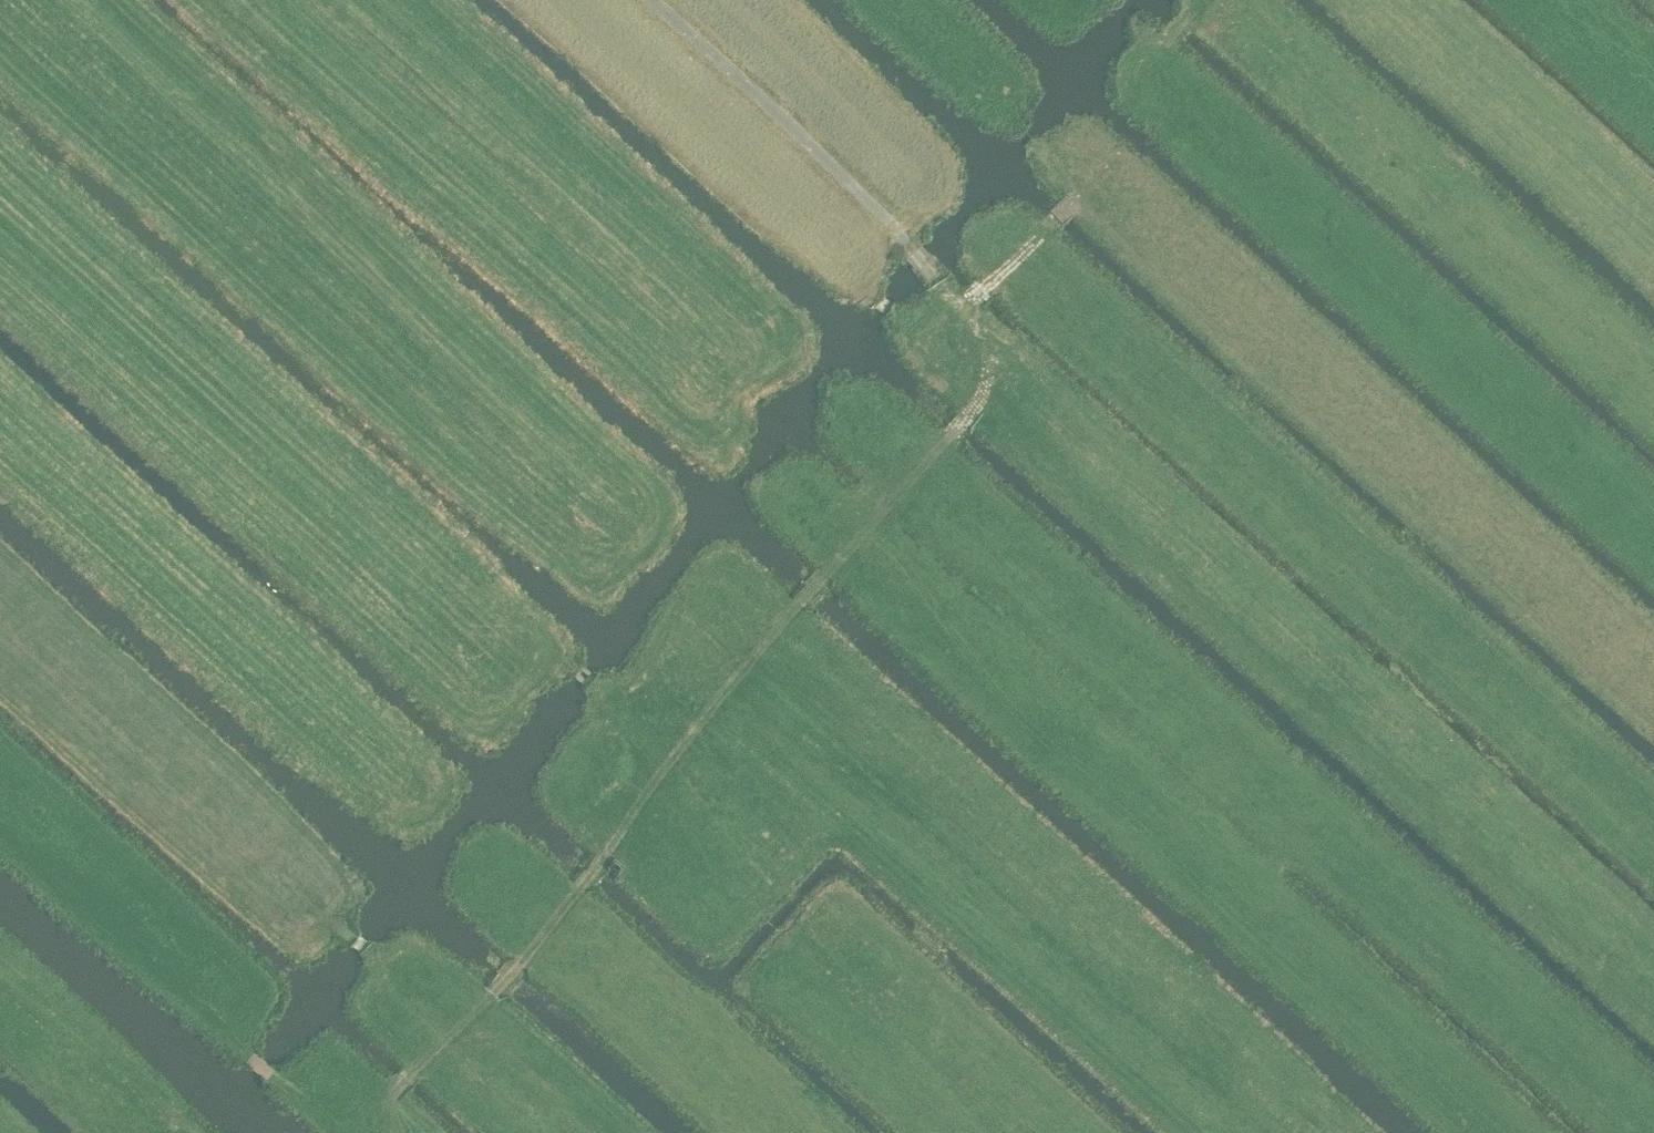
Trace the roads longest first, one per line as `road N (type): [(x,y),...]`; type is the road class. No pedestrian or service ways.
road 1 (track): [(660,0),(964,304),(1153,131),(1162,47),(1200,0)]
road 2 (track): [(964,304),(994,363),(982,403),(926,460)]

